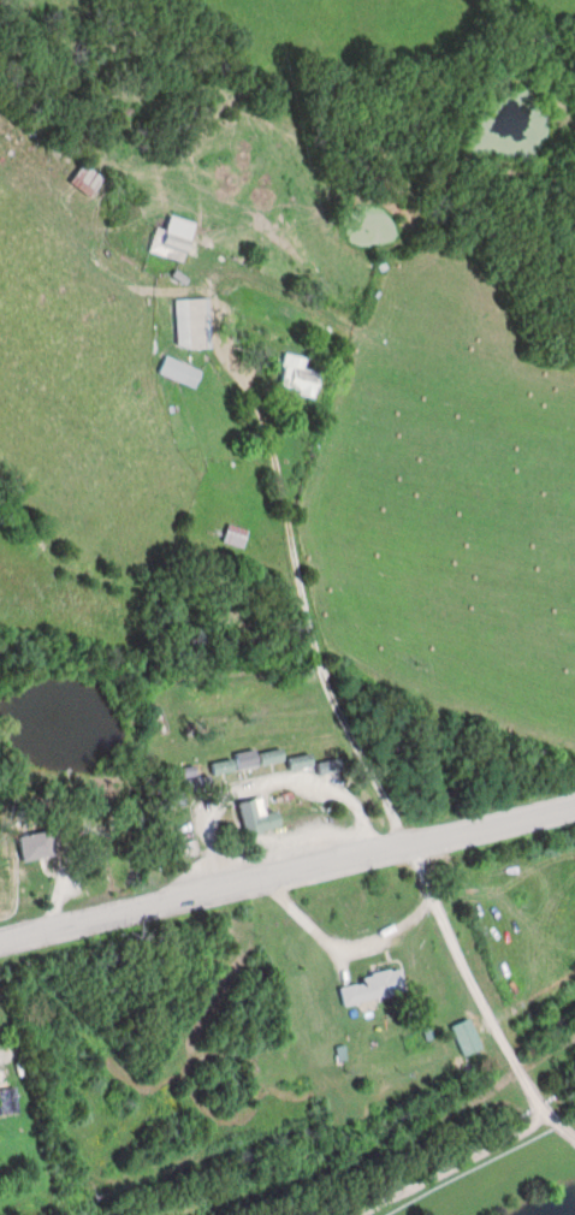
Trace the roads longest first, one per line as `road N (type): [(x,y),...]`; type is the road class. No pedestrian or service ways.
road 1 (tertiary): [(0,942),(574,805)]
road 2 (residential): [(399,847),(540,1108),(524,1127),(356,1214)]
road 3 (residential): [(399,847),(379,788),(332,705),(294,576),(279,475)]

